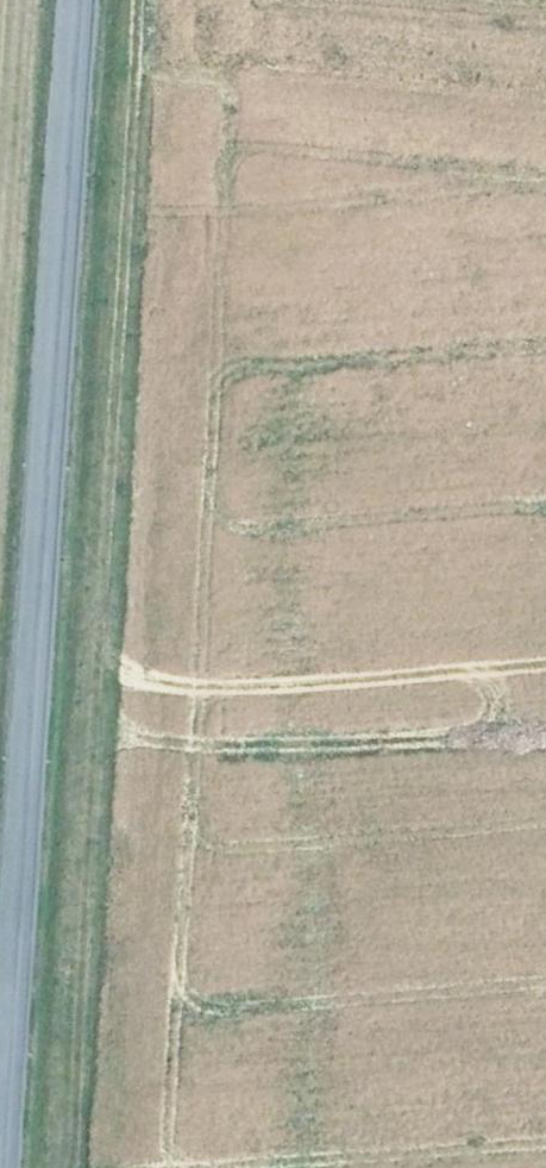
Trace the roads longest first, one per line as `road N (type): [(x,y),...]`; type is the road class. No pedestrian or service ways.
road 1 (secondary): [(4,1167),(81,0)]

